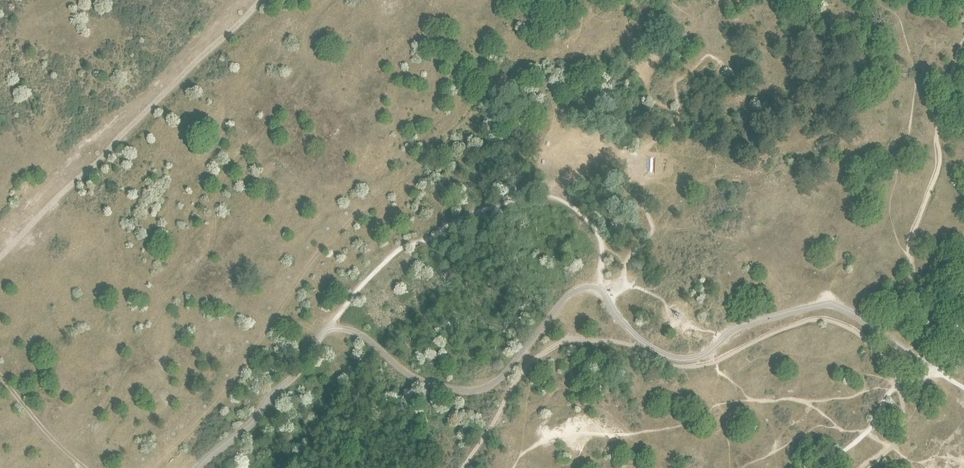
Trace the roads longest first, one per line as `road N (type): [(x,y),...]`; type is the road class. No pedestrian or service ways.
road 1 (track): [(92,467),(88,424),(117,391),(161,307),(211,253),(230,169),(307,81),(308,29),(328,0)]
road 2 (track): [(0,261),(260,0)]
road 3 (track): [(378,198),(305,267),(237,370),(175,449),(150,467)]
road 4 (track): [(86,467),(0,377)]

